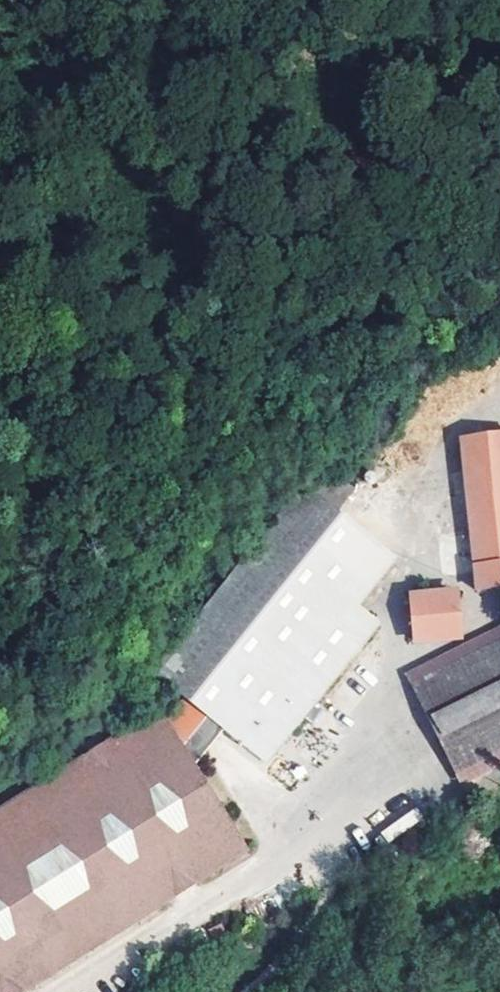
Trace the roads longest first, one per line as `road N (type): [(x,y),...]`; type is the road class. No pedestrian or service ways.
road 1 (residential): [(79,991),(312,844),(334,819),(393,667),(404,563),(445,440),(499,373)]
road 2 (track): [(499,168),(459,78),(440,0)]
road 3 (track): [(248,991),(325,907),(312,844)]

